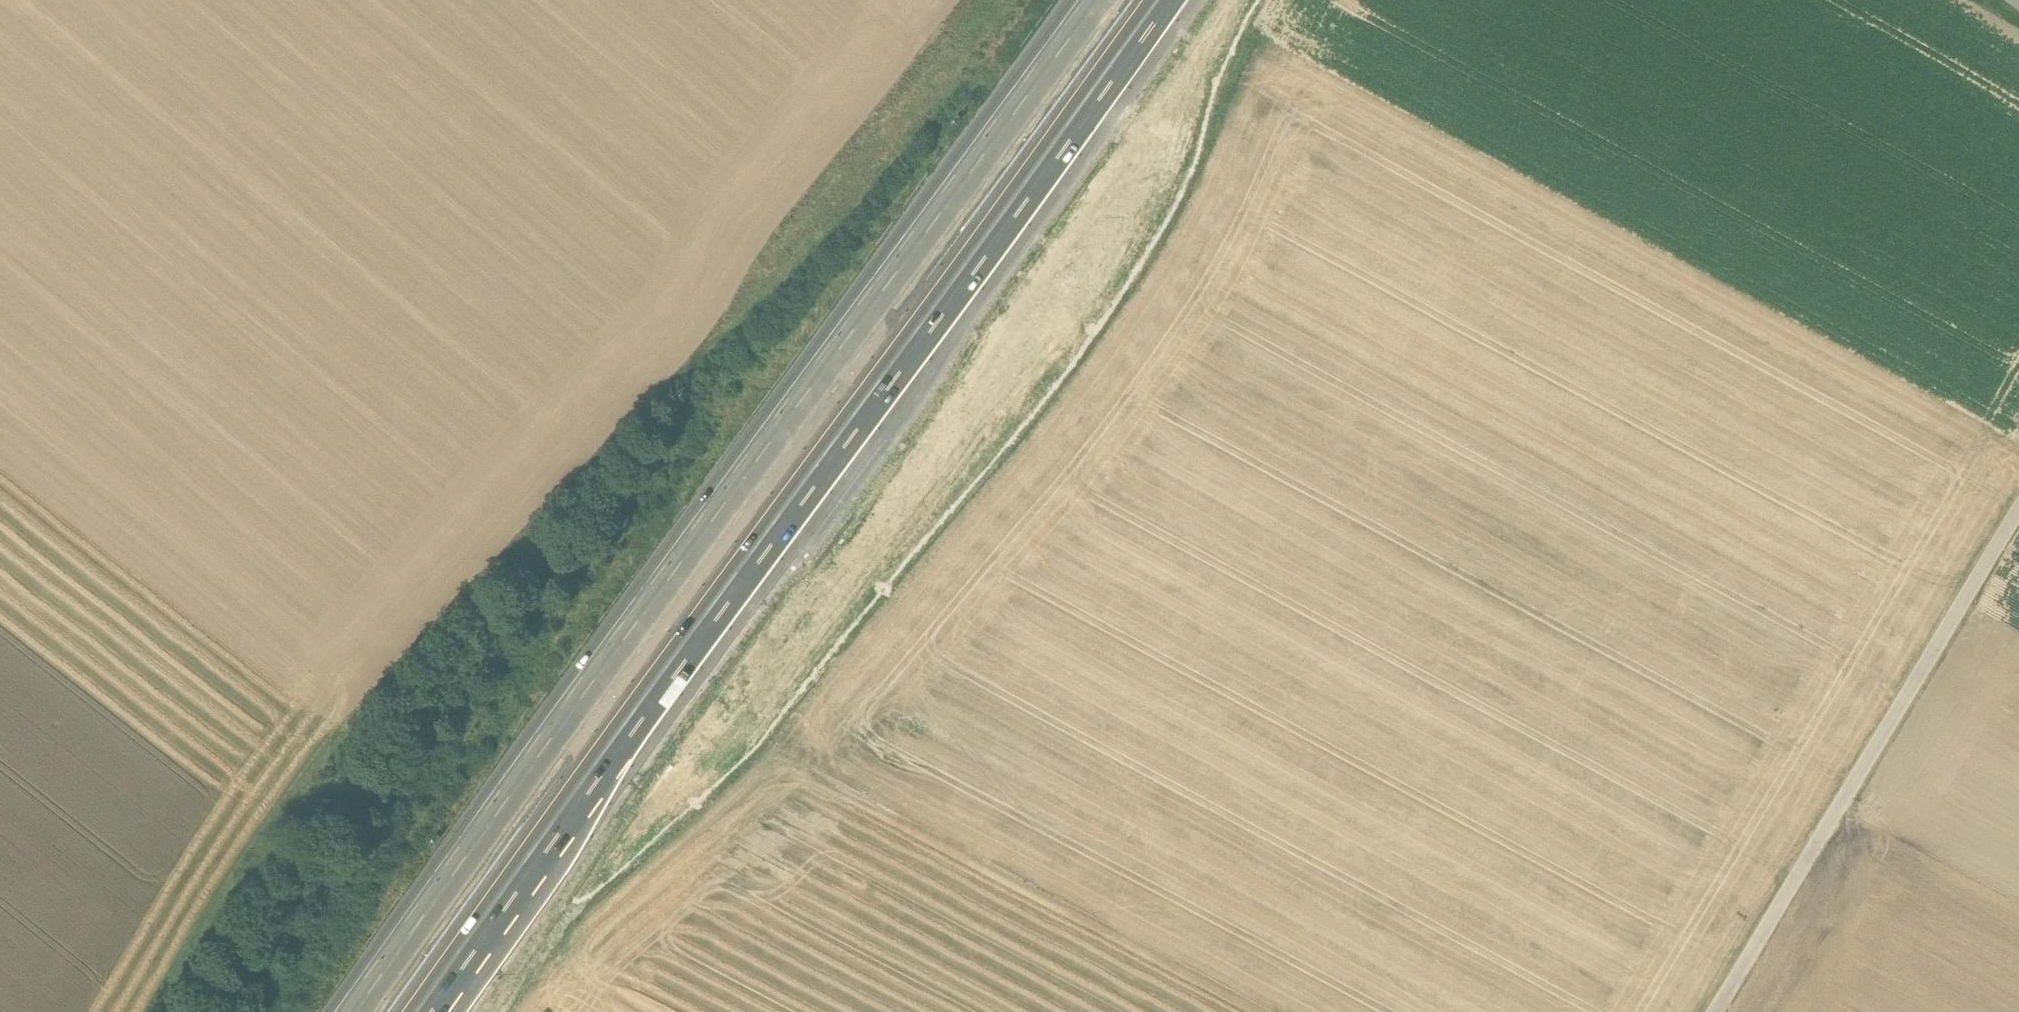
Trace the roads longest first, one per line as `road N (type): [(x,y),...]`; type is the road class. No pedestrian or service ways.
road 1 (motorway): [(1095,0),(354,1011)]
road 2 (motorway): [(421,1011),(1157,0)]
road 3 (track): [(1716,1011),(2018,509)]

